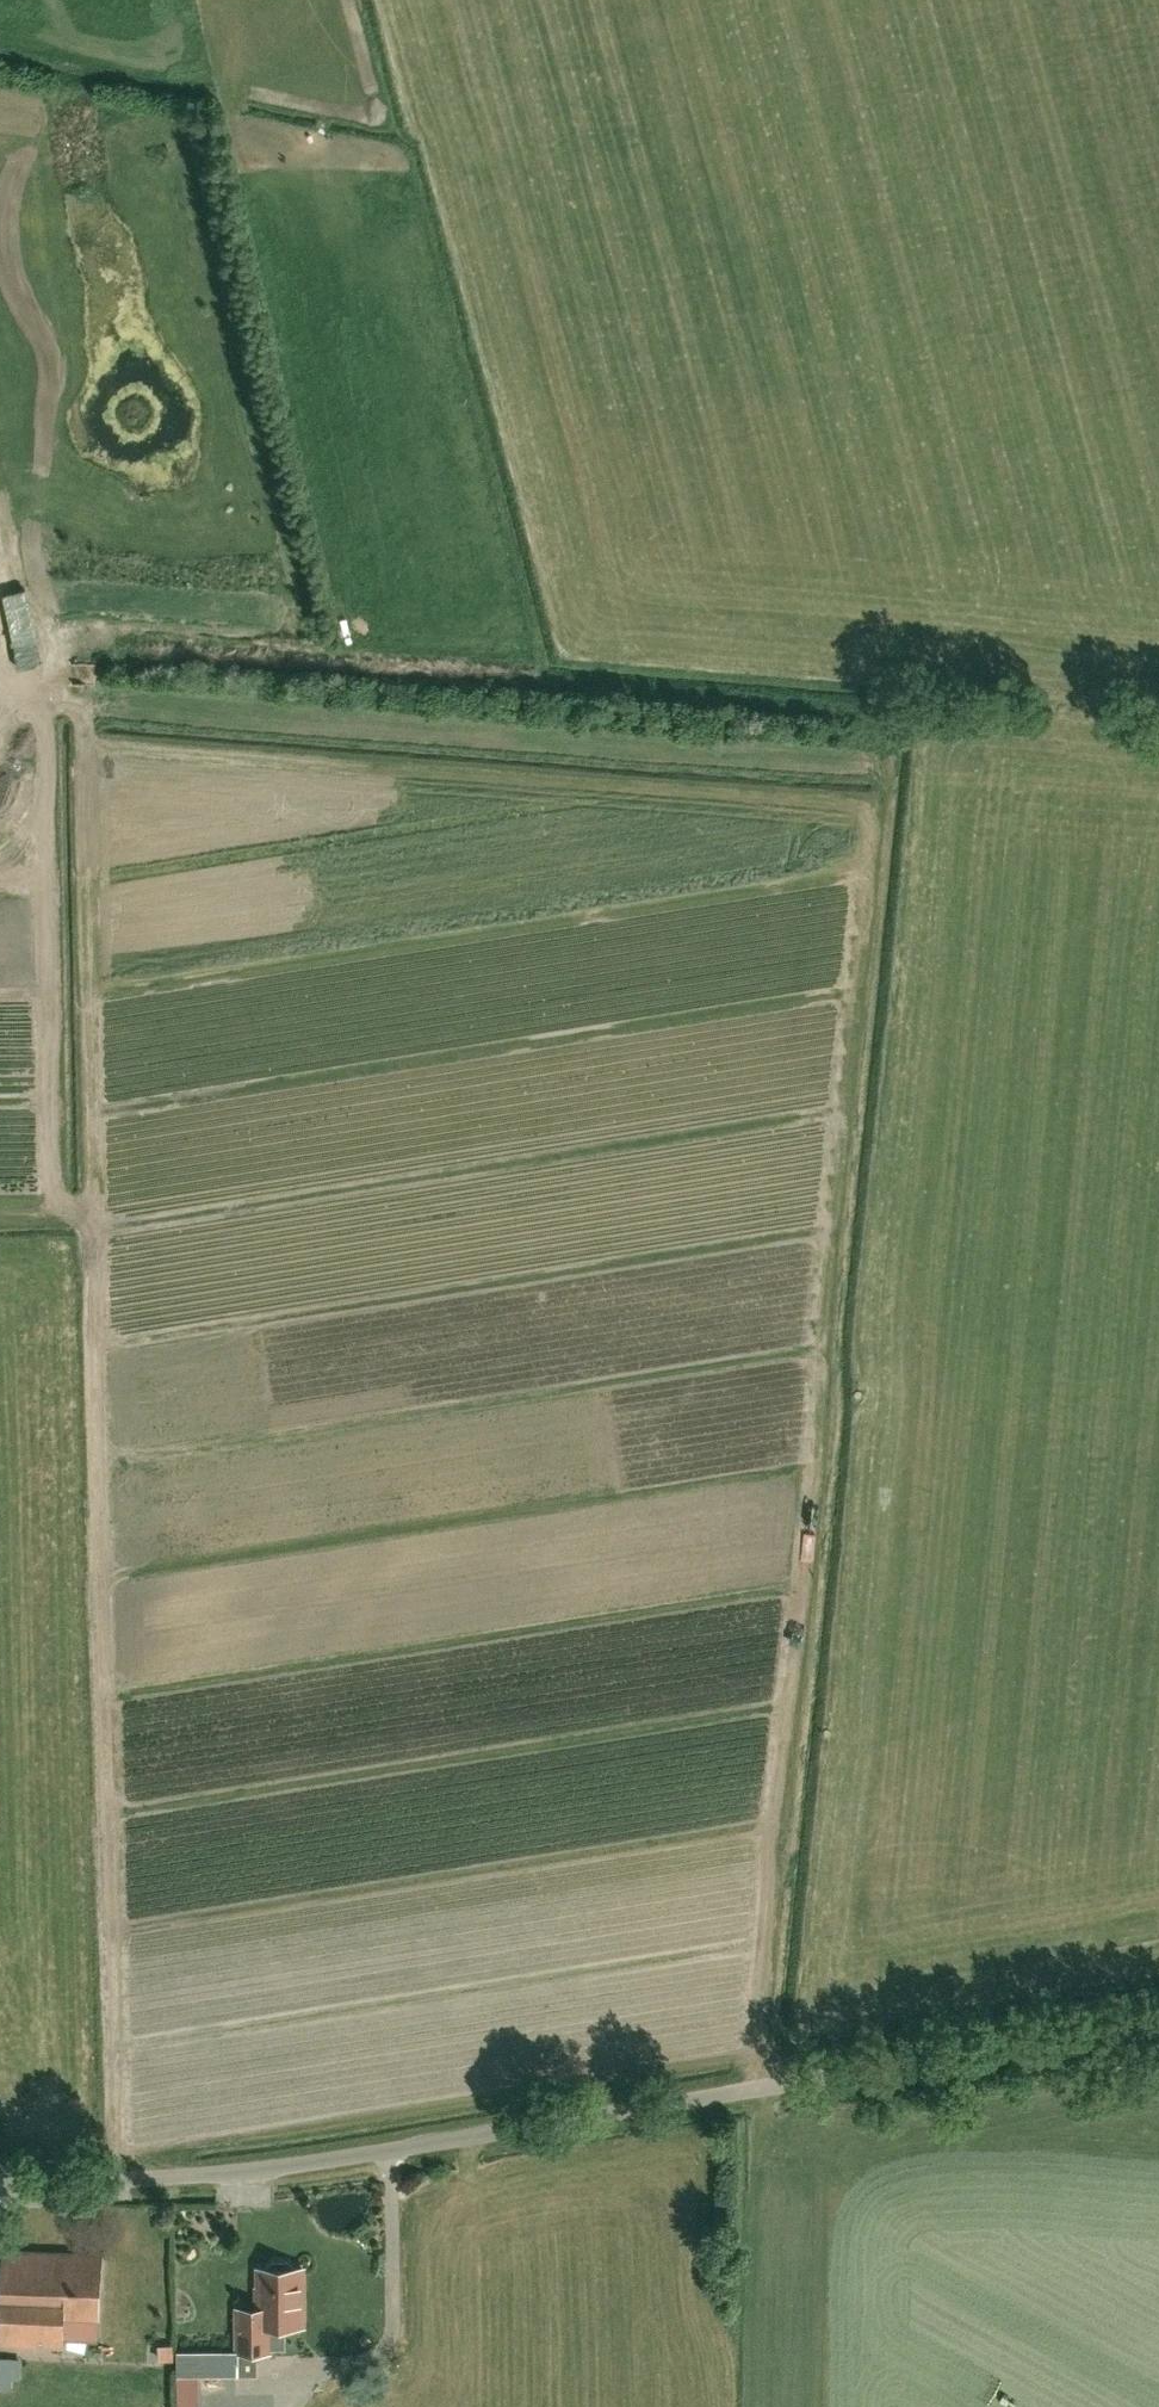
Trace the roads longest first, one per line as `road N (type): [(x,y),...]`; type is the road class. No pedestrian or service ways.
road 1 (unclassified): [(0,2189),(268,2175),(1158,2023)]

